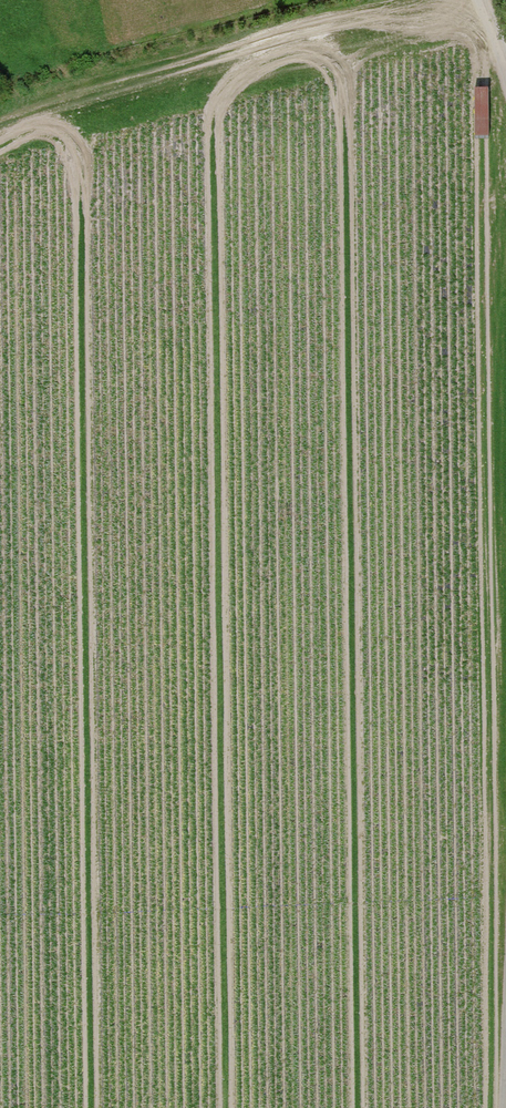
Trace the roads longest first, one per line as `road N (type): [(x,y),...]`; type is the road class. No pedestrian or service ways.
road 1 (track): [(416,76),(210,84),(0,140)]
road 2 (track): [(497,1107),(505,862)]

